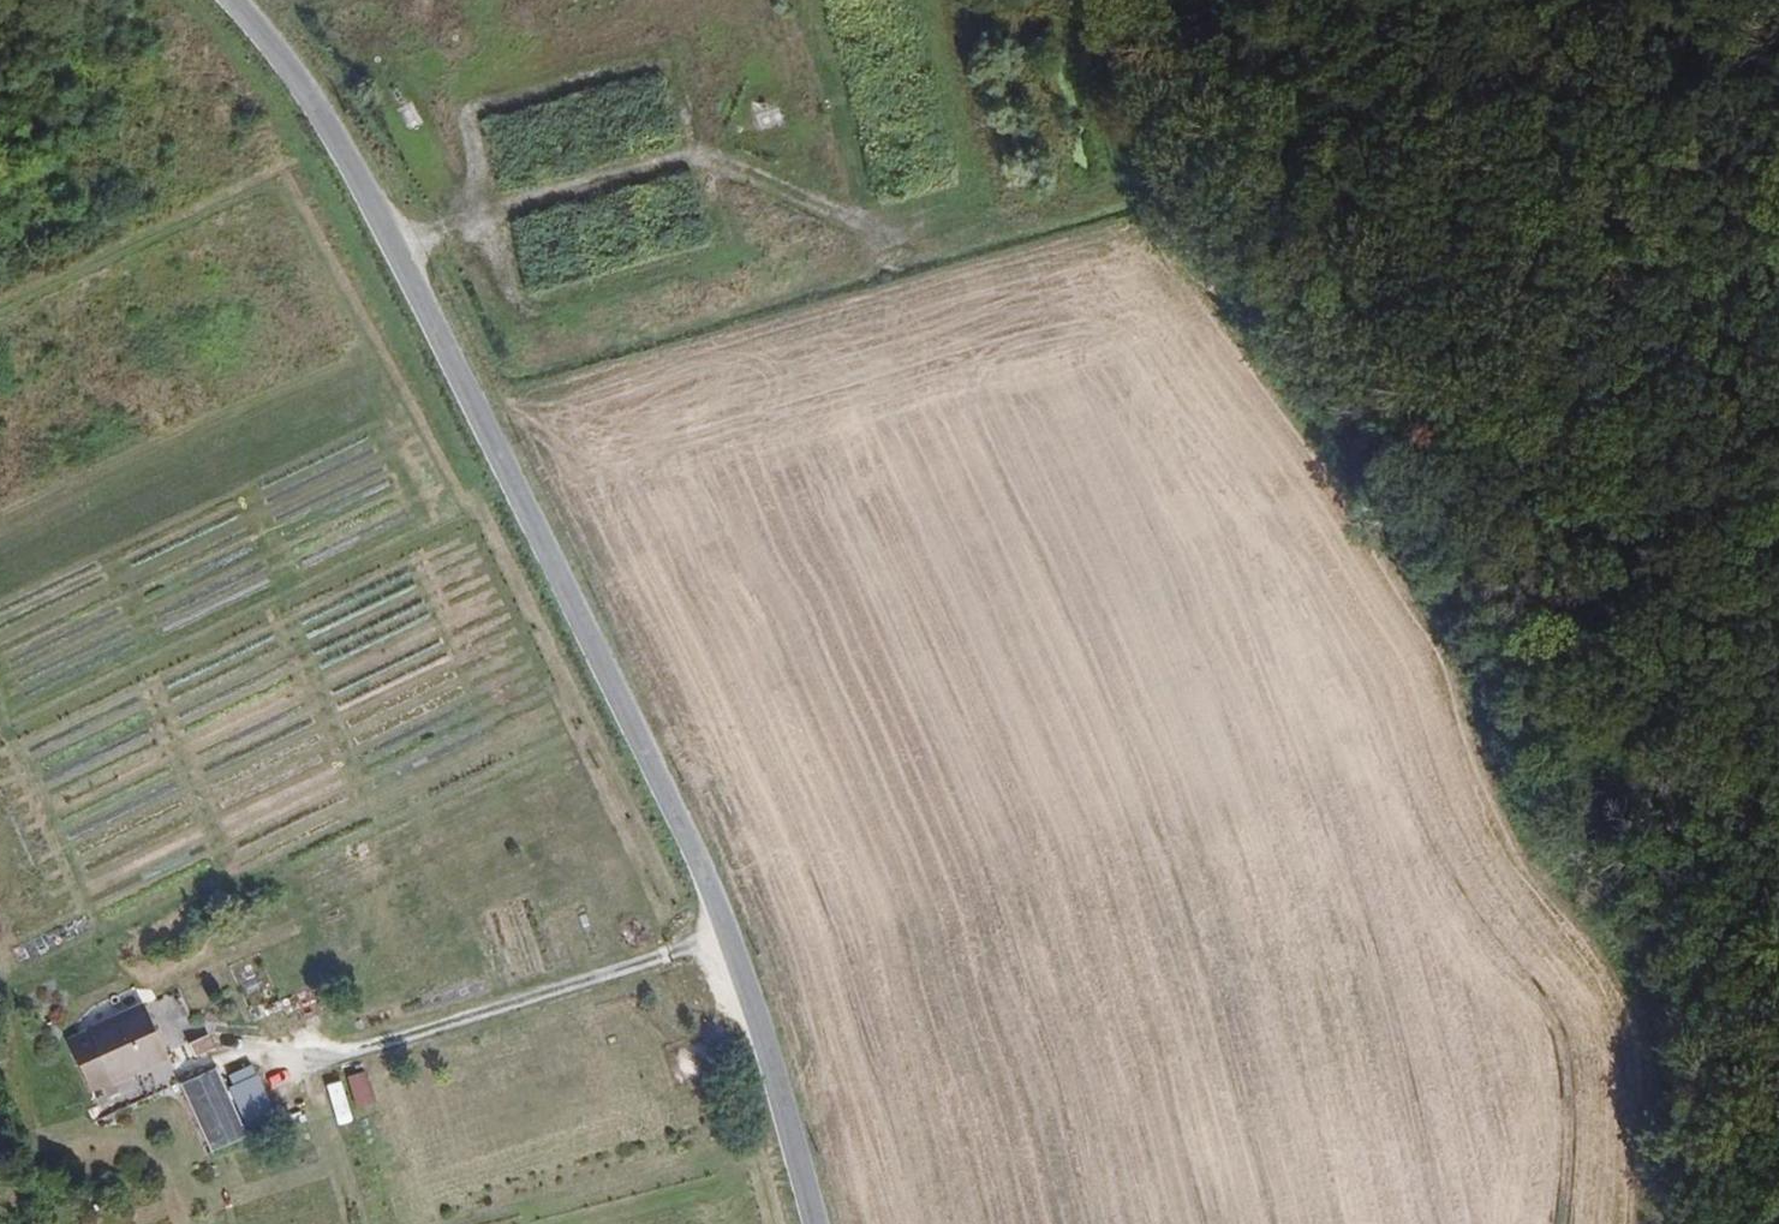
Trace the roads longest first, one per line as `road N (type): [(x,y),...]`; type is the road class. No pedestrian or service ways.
road 1 (residential): [(223,0),(295,86),(682,822),(729,933),(818,1223)]

